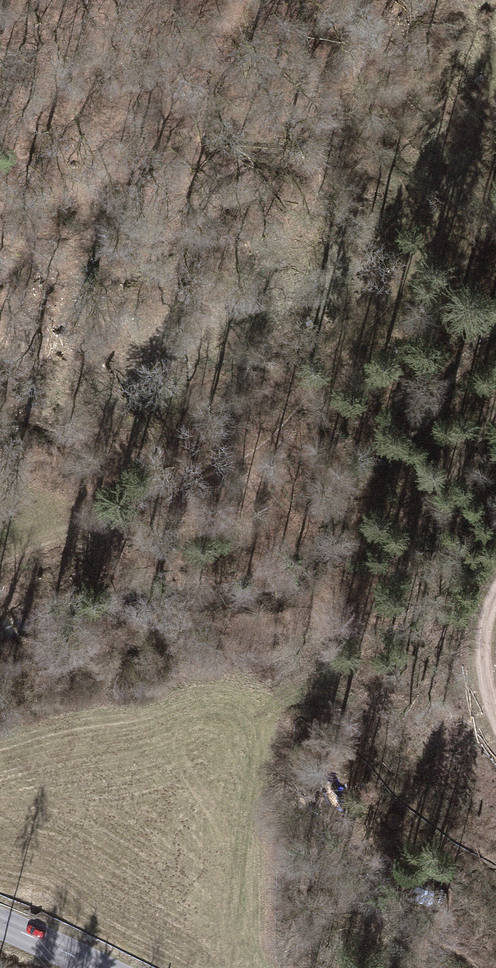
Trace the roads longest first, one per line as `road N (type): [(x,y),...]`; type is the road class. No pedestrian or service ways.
road 1 (track): [(0,556),(203,491),(294,421),(438,215),(495,87)]
road 2 (track): [(0,215),(101,185),(166,123),(237,0)]
road 3 (track): [(495,587),(483,652),(495,714)]

